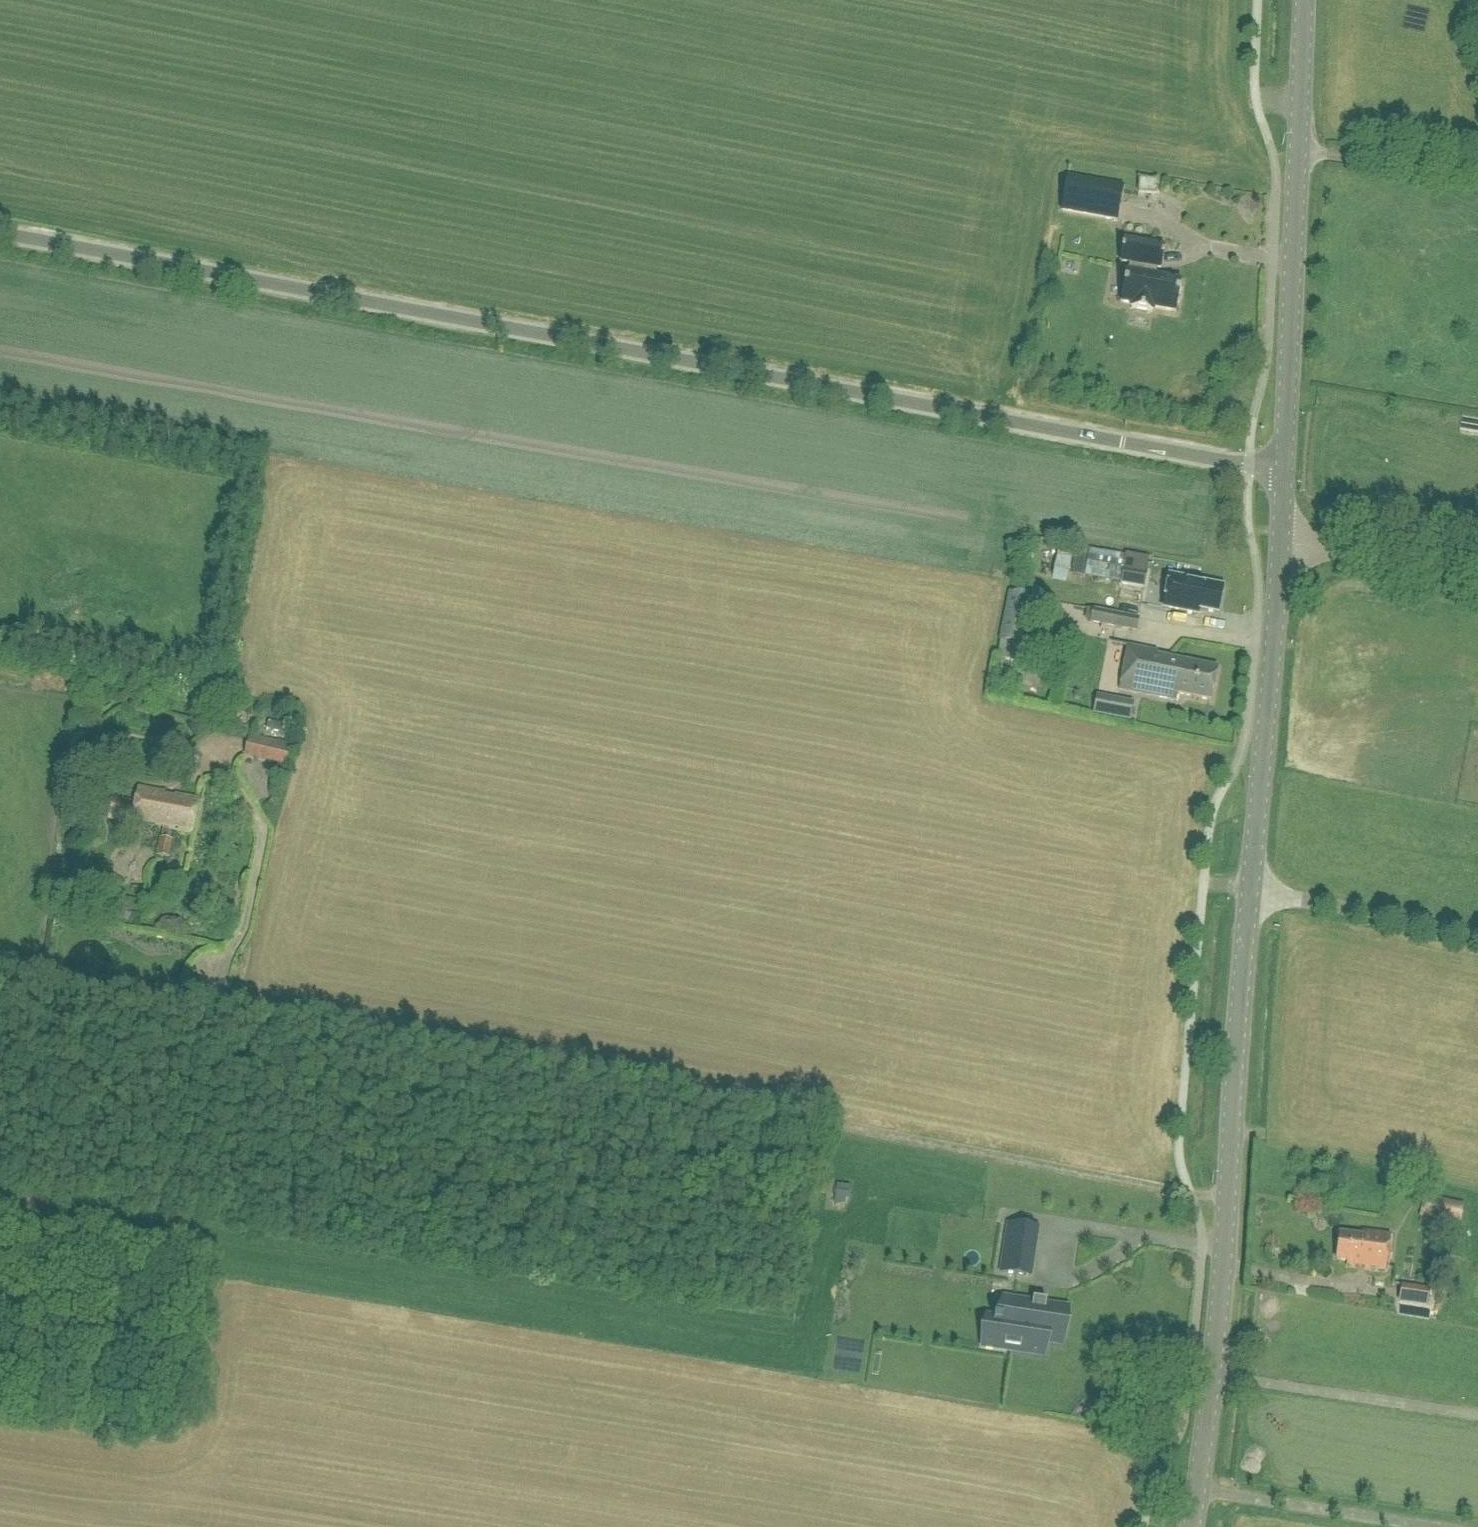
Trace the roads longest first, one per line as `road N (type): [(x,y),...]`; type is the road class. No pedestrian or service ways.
road 1 (unclassified): [(1284,473),(0,234)]
road 2 (tertiary): [(1193,1526),(1280,540)]
road 3 (tertiary): [(1284,473),(1304,0)]
road 4 (unclassified): [(1477,575),(1280,540)]

